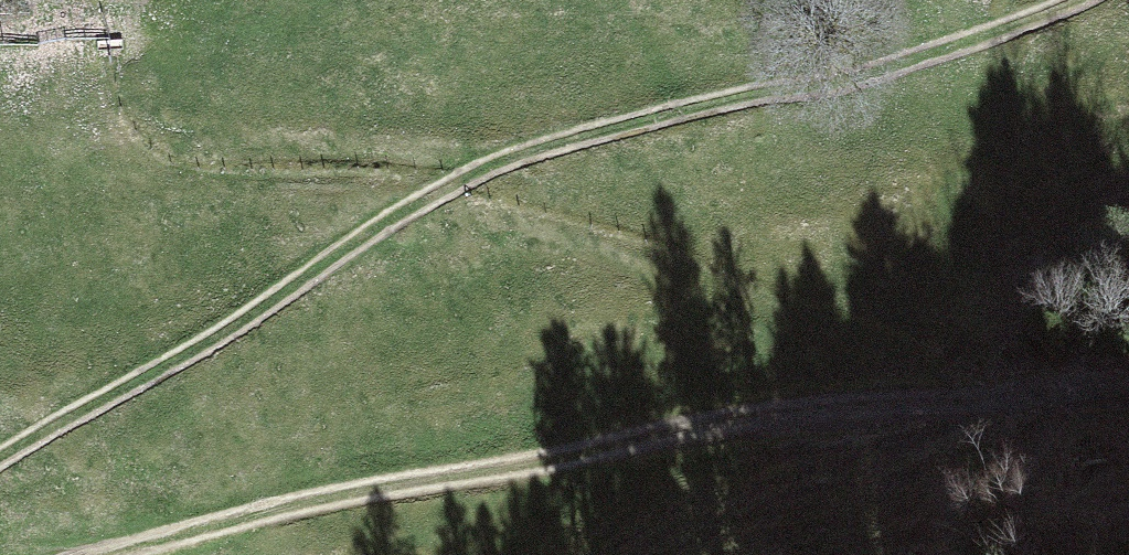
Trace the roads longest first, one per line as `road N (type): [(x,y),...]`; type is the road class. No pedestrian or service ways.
road 1 (track): [(0,462),(440,195),(551,147),(1007,30),(1072,0)]
road 2 (track): [(106,554),(261,514),(828,408),(1128,382)]

